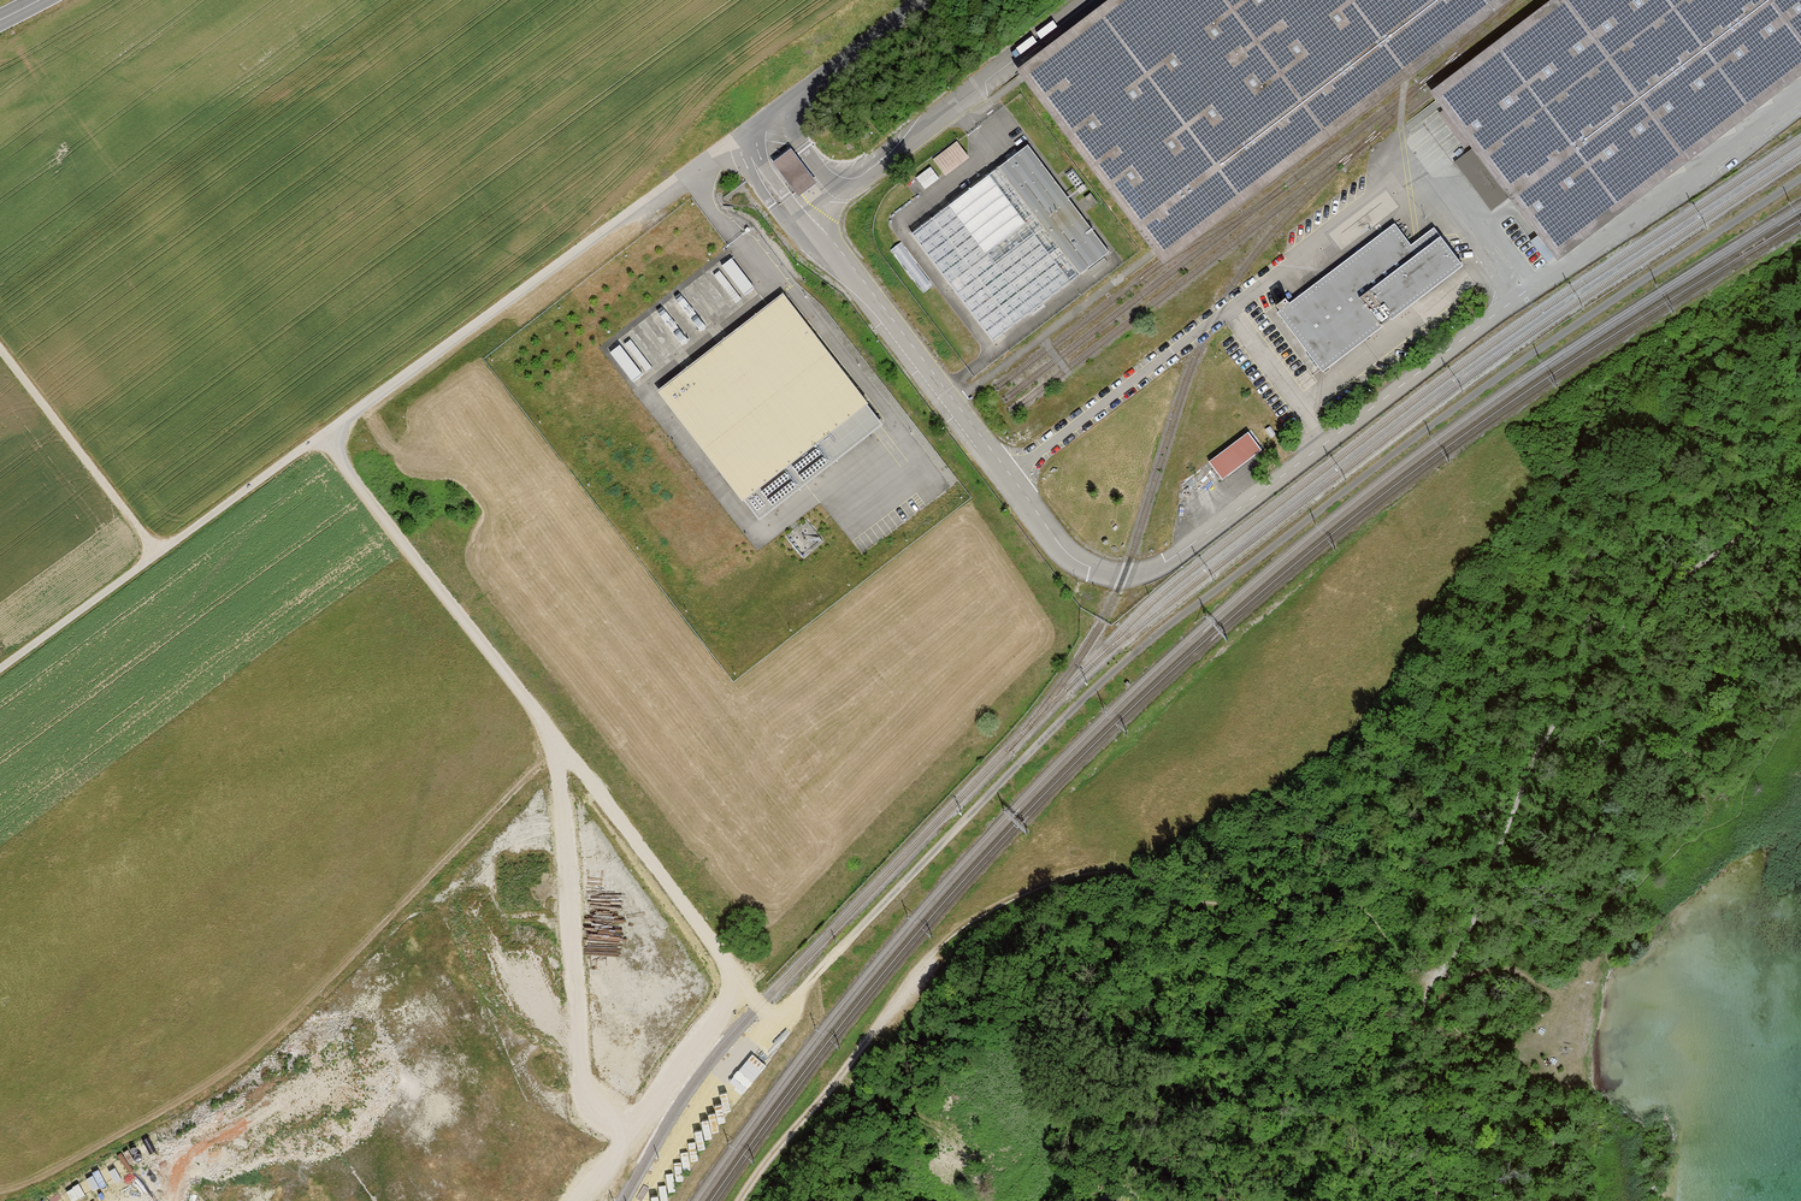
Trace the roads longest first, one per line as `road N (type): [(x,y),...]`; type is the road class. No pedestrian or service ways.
road 1 (track): [(1800,177),(1509,371),(1123,663),(778,1013),(766,1012),(744,988),(322,437)]
road 2 (track): [(742,1200),(945,943),(1064,879),(1109,872),(1214,905),(1338,900),(1368,917),(1427,978)]
road 3 (track): [(1427,978),(1443,974),(1455,957),(1539,748),(1601,661),(1670,588),(1800,512)]
road 4 (track): [(322,437),(710,159)]
road 5 (track): [(0,668),(322,437)]
road 6 (track): [(0,348),(158,553)]
road 7 (unclassified): [(750,130),(920,0)]

